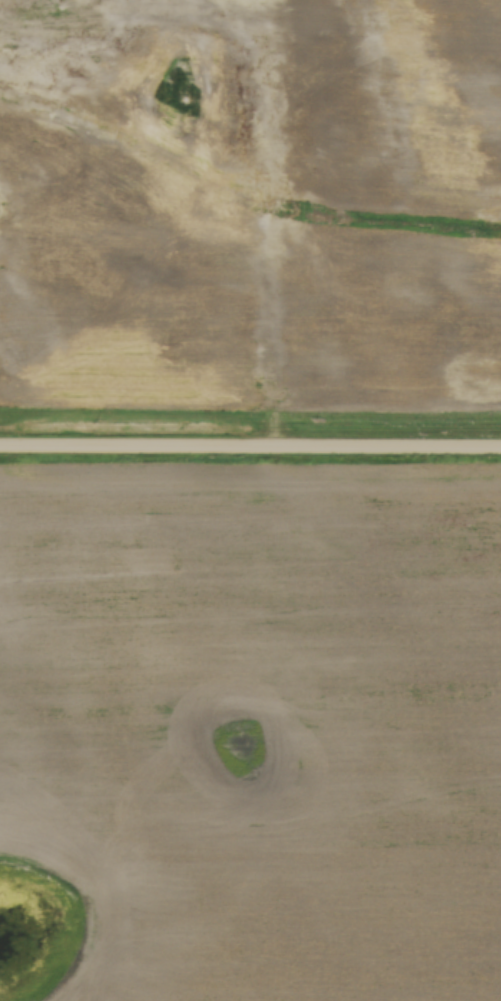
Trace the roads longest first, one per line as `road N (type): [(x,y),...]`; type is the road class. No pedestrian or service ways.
road 1 (residential): [(500,451),(0,449)]

